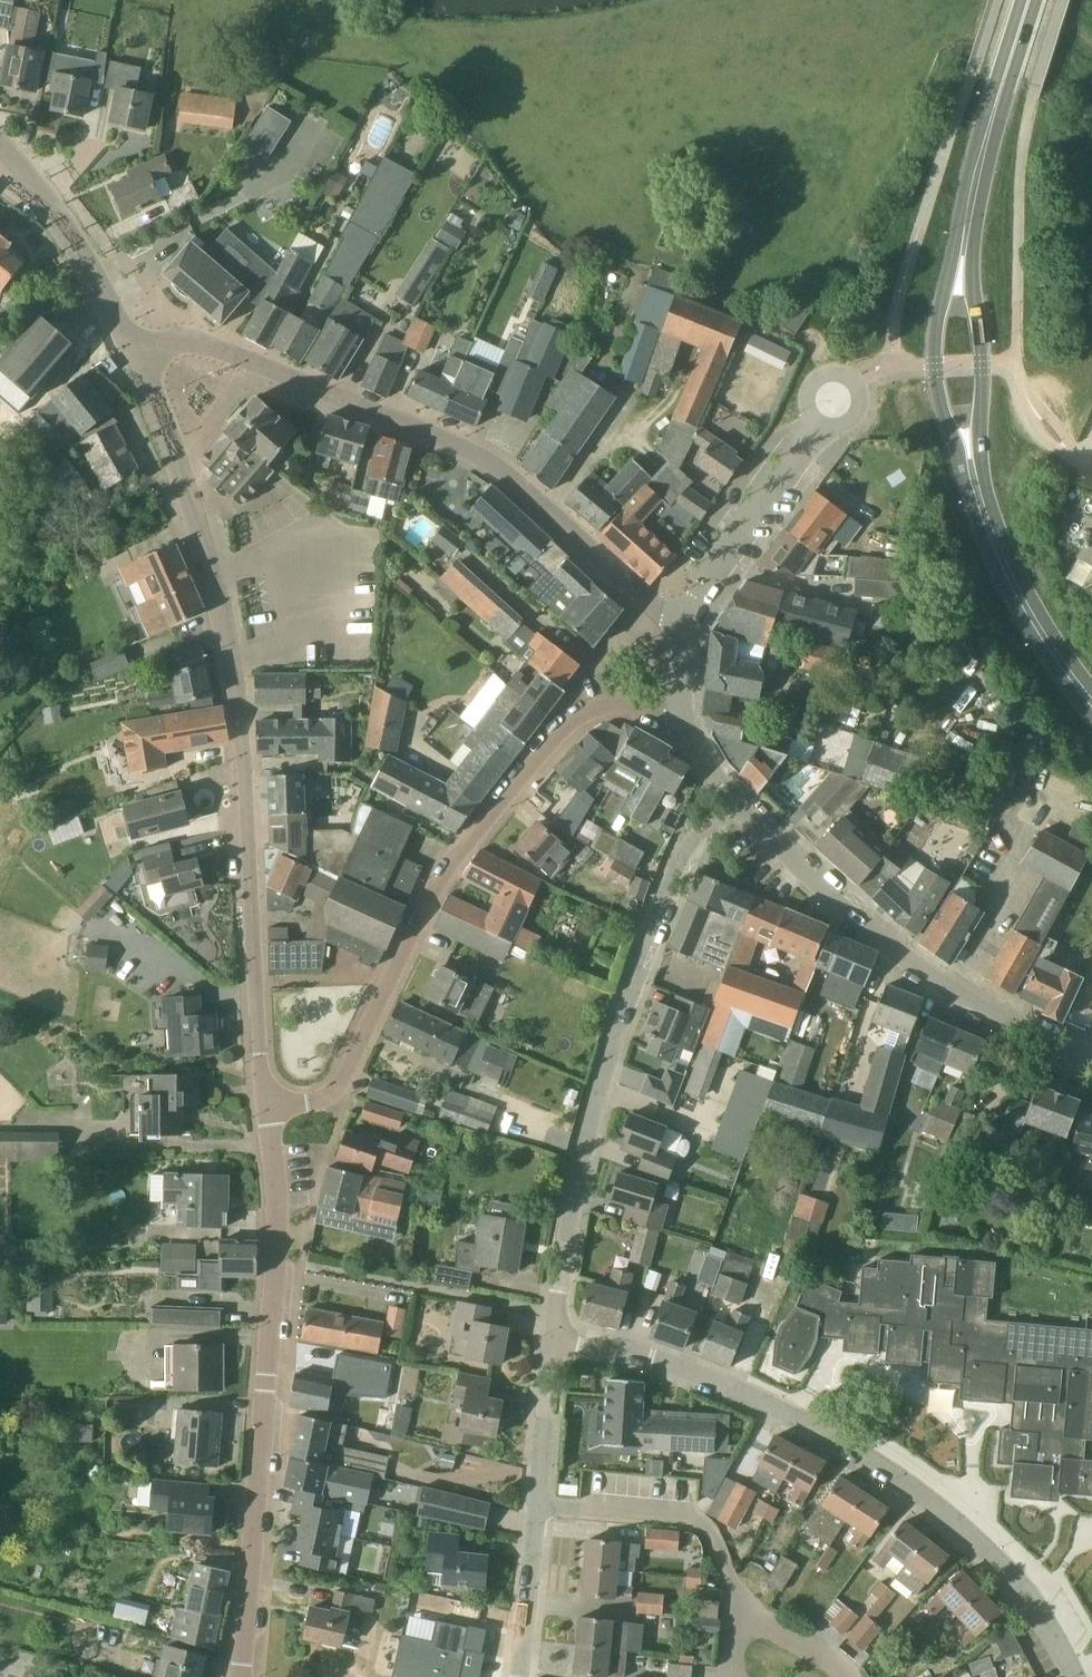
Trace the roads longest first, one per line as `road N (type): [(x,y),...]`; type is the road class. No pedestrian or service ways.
road 1 (residential): [(267,1108),(237,664),(193,495),(138,358)]
road 2 (residential): [(1071,1676),(1023,1589),(950,1514),(876,1462),(745,1394),(556,1338)]
road 3 (residential): [(680,633),(529,490),(469,447),(193,341),(138,358)]
road 4 (residential): [(267,1108),(332,1095),(452,869),(579,717),(616,705),(682,713)]
road 5 (residential): [(556,1338),(570,1221),(609,1056),(663,901),(720,788)]
road 6 (residential): [(245,1676),(277,1254),(267,1108)]
road 7 (residential): [(1091,1056),(905,959),(720,788)]
road 8 (primary): [(964,253),(982,152),(1028,0)]
road 9 (primary): [(964,253),(939,320),(937,384),(980,498)]
road 10 (residential): [(680,633),(695,599),(821,425)]
road 11 (residential): [(731,1603),(713,1532),(678,1512),(540,1504)]
road 12 (residential): [(138,358),(78,245),(0,149)]
road 13 (primary): [(980,498),(983,362),(964,253)]
road 14 (primary): [(1091,703),(1026,607),(980,498)]
road 15 (residential): [(516,1676),(540,1504)]
road 16 (residential): [(540,1504),(556,1338)]
road 17 (residential): [(731,1603),(843,1676)]

